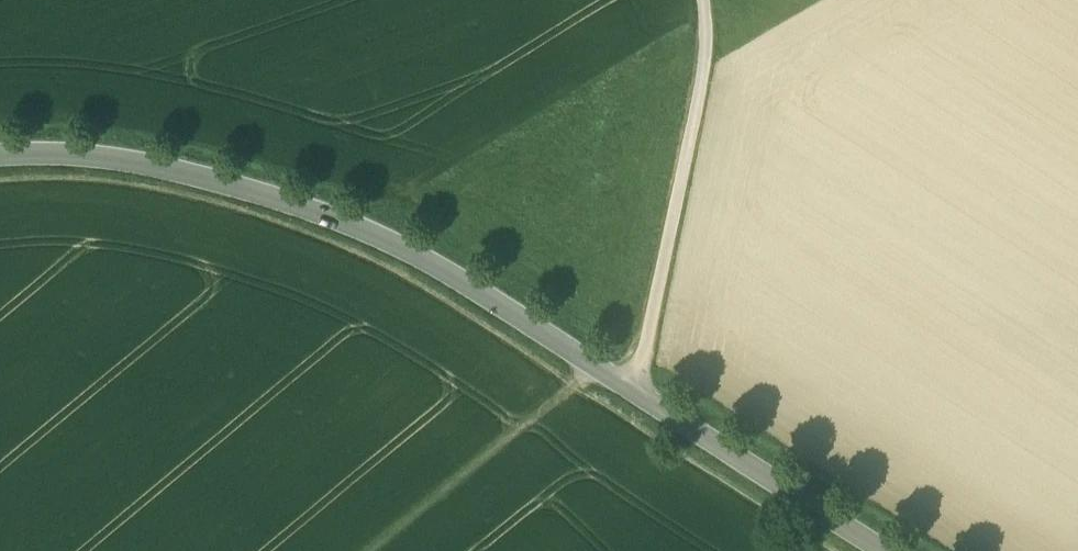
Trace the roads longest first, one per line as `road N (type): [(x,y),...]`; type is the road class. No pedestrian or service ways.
road 1 (secondary): [(0,158),(138,163),(319,211),(473,286),(628,391)]
road 2 (unclassified): [(628,391),(645,354),(708,55),(696,0)]
road 3 (secondary): [(628,391),(883,550)]
road 4 (track): [(593,367),(371,550)]

